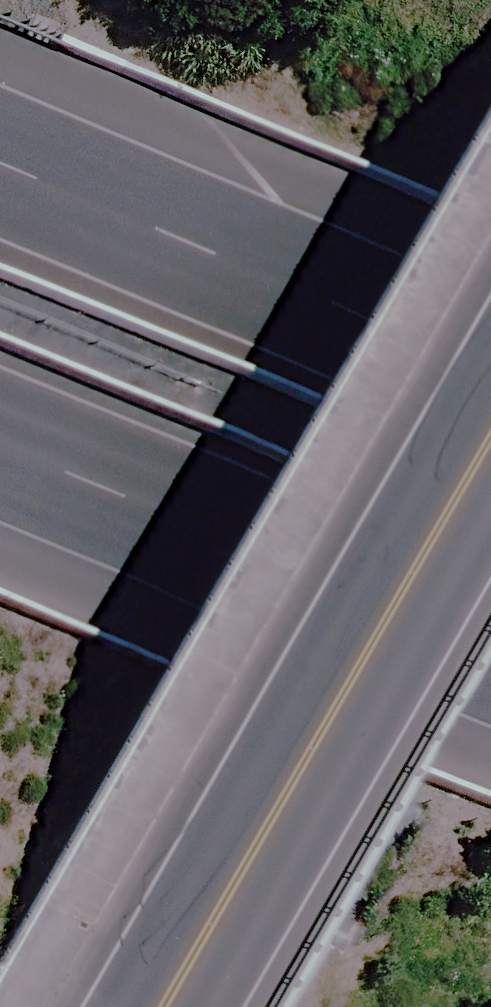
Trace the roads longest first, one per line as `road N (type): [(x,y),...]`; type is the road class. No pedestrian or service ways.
road 1 (tertiary): [(490,441),(160,1006)]
road 2 (motorway): [(490,615),(0,406)]
road 3 (motorway): [(0,115),(490,319)]

